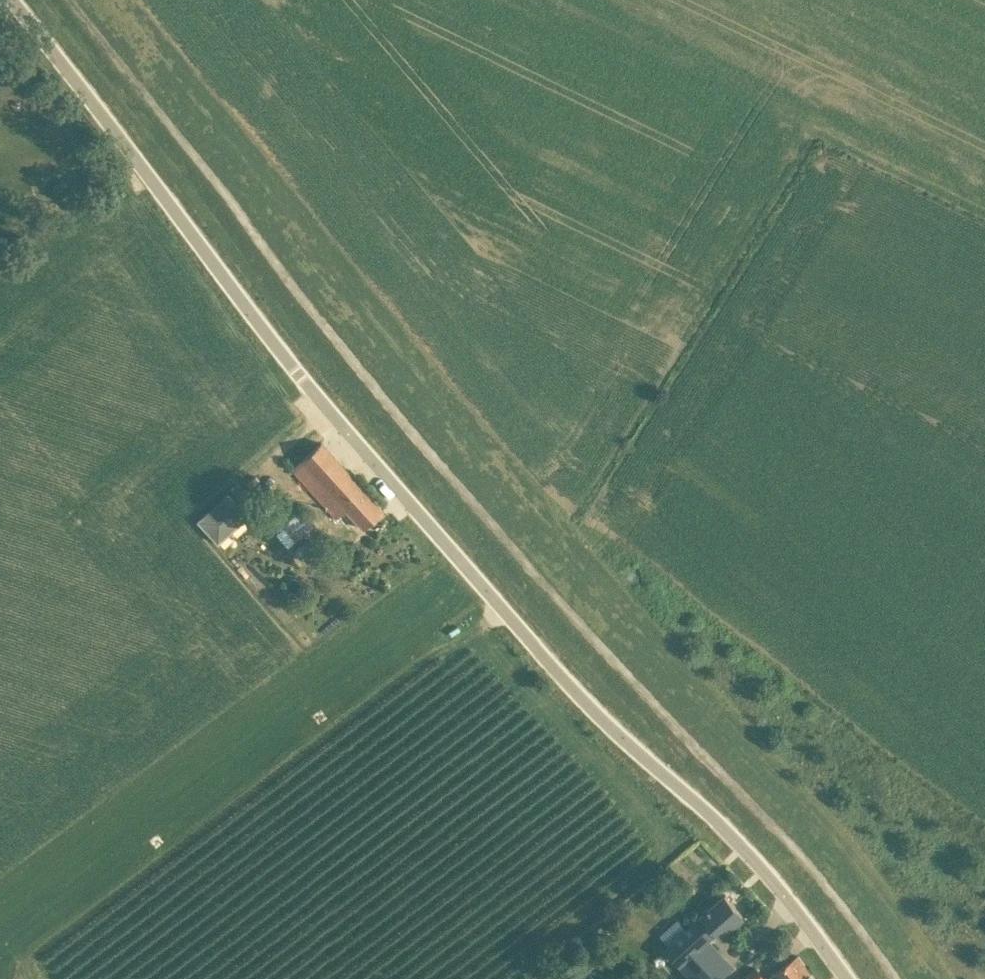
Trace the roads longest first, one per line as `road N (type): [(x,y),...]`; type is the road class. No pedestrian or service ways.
road 1 (track): [(62,0),(326,339),(833,892),(889,978)]
road 2 (unclassified): [(836,978),(778,900),(362,456),(239,304),(16,0)]

